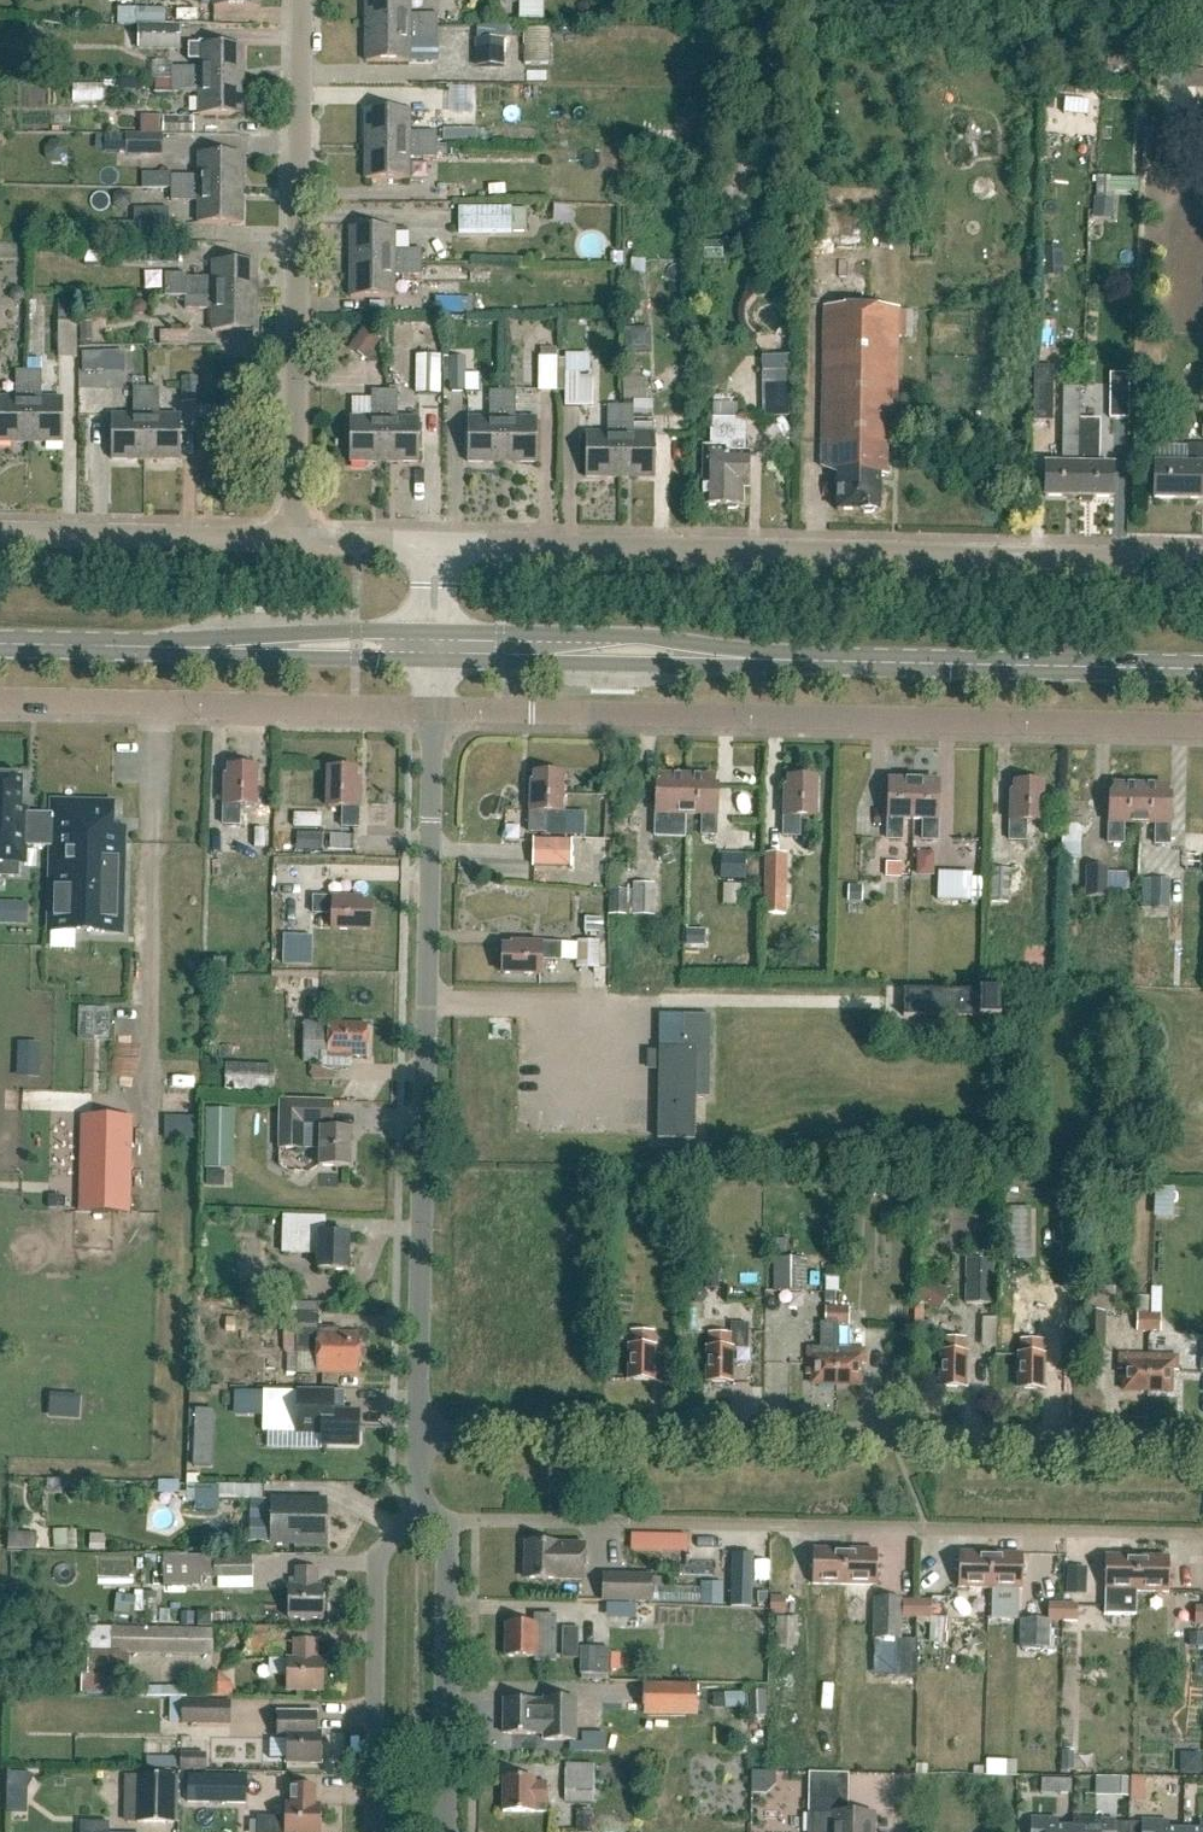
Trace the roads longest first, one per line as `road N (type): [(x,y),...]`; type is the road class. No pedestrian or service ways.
road 1 (residential): [(1202,1450),(416,1435)]
road 2 (residential): [(1202,561),(436,545)]
road 3 (residential): [(450,1526),(1202,1537)]
road 4 (residential): [(416,1435),(433,708)]
road 5 (residential): [(1202,724),(534,711)]
road 6 (residential): [(294,540),(302,0)]
road 7 (residential): [(0,702),(433,708)]
road 8 (secondary): [(1202,670),(782,662)]
road 9 (secondary): [(782,662),(767,653),(642,636),(445,632)]
road 10 (residential): [(371,1831),(380,1559),(424,1509)]
road 11 (secondary): [(445,660),(782,662)]
road 12 (residential): [(442,1831),(450,1526)]
road 13 (residential): [(0,533),(294,540)]
road 14 (secondary): [(421,632),(232,638),(190,649)]
road 15 (secondary): [(190,649),(421,660)]
road 16 (secondary): [(0,646),(190,649)]
road 17 (residential): [(294,540),(436,545)]

